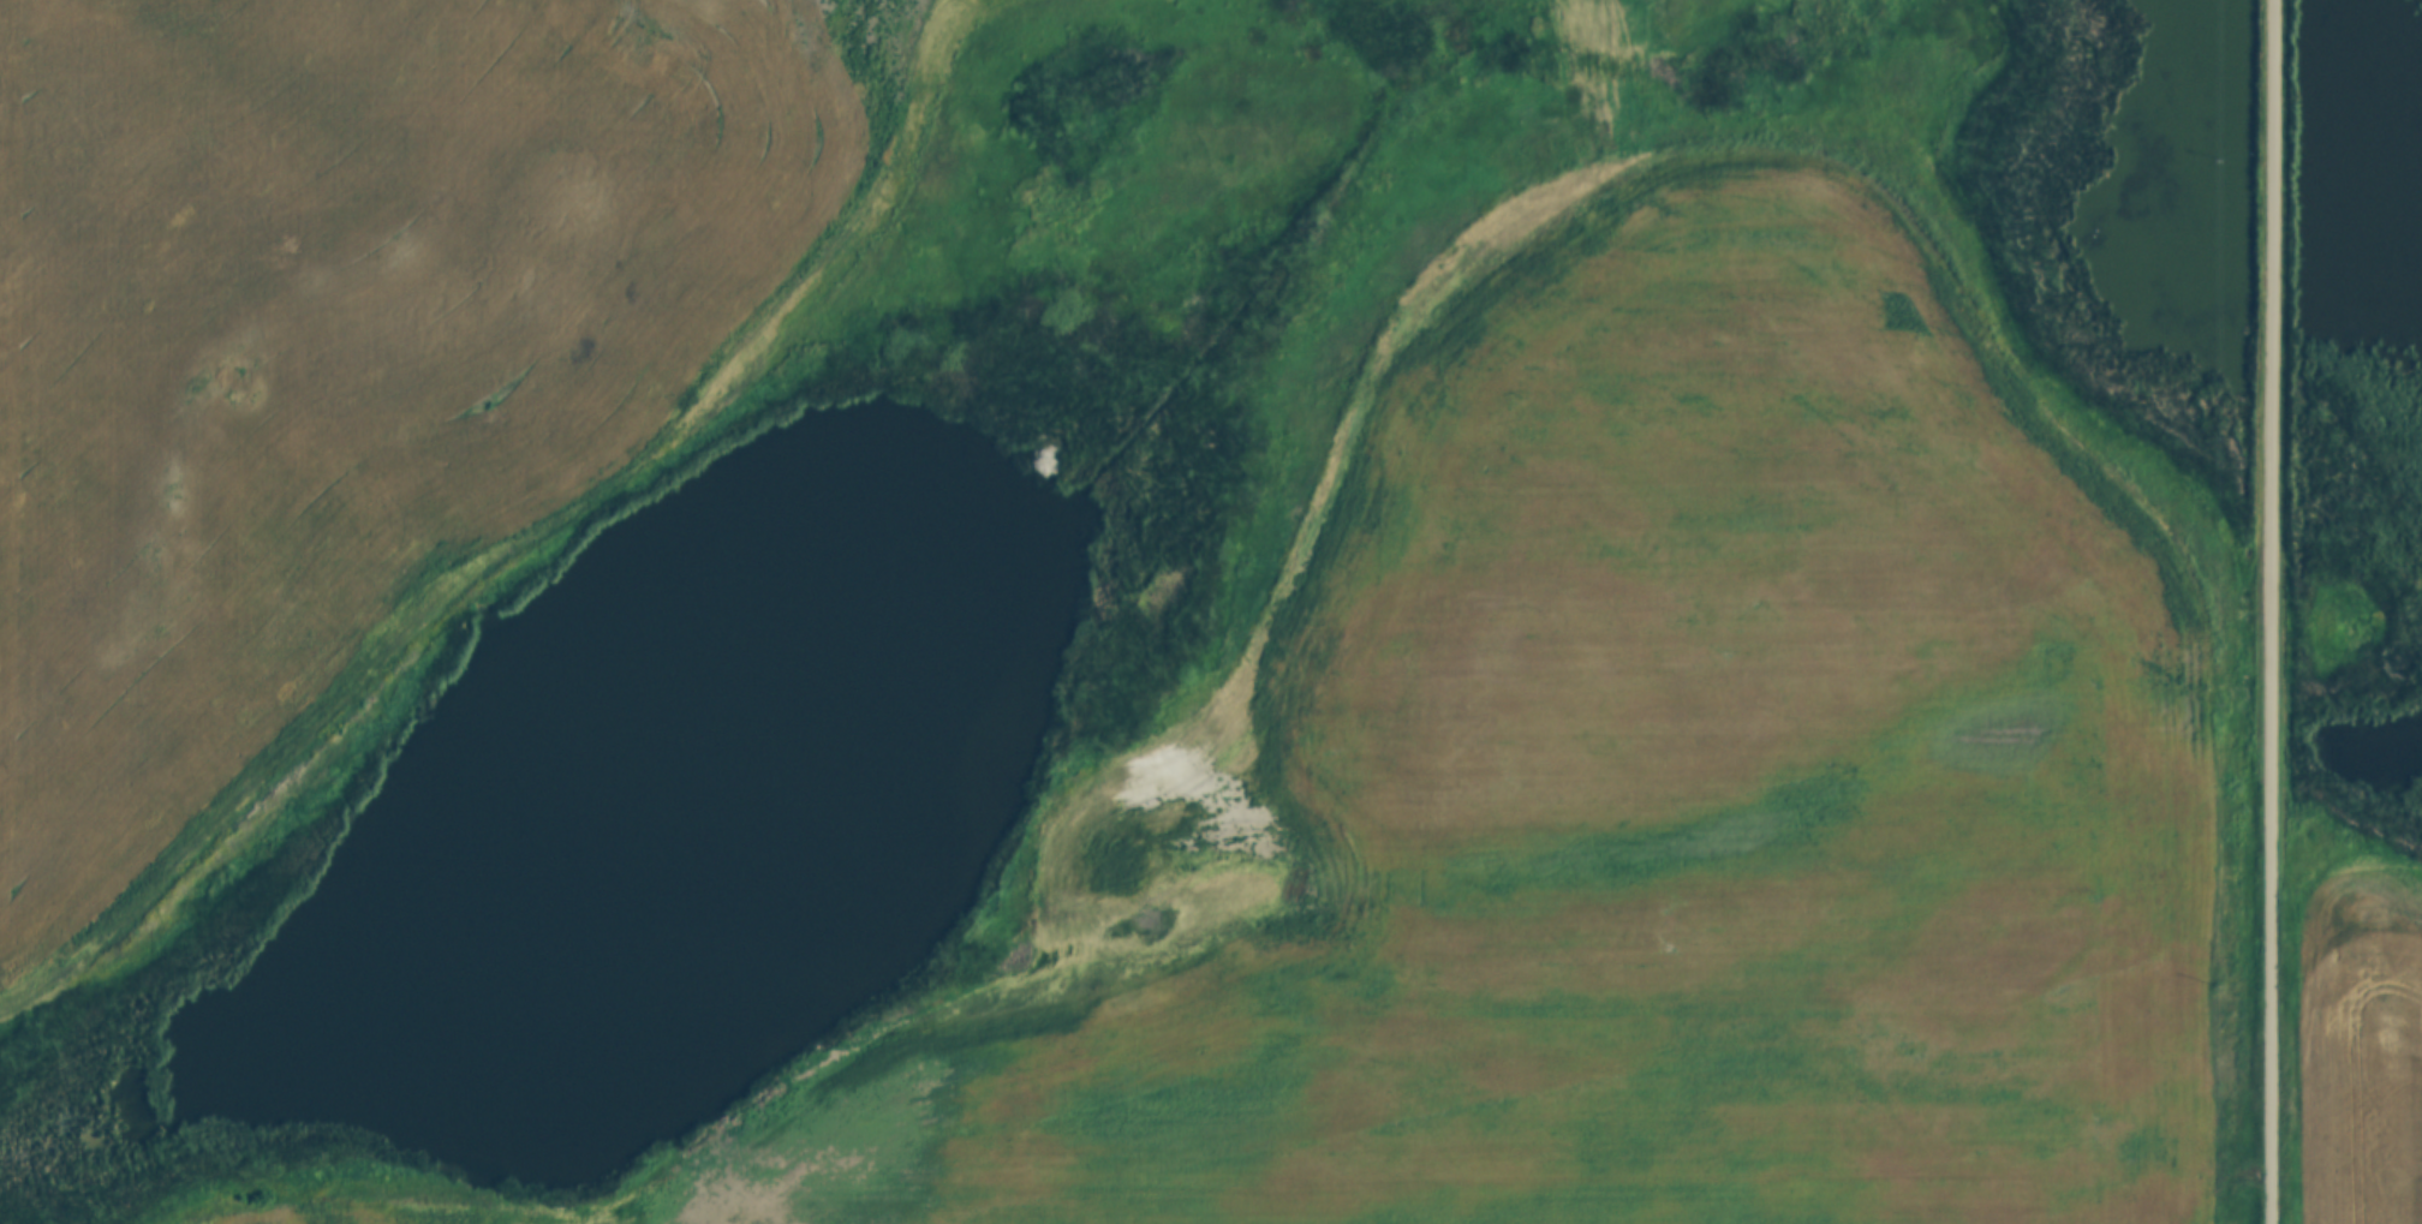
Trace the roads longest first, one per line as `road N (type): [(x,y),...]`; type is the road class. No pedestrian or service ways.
road 1 (residential): [(2272,1223),(2276,0)]

